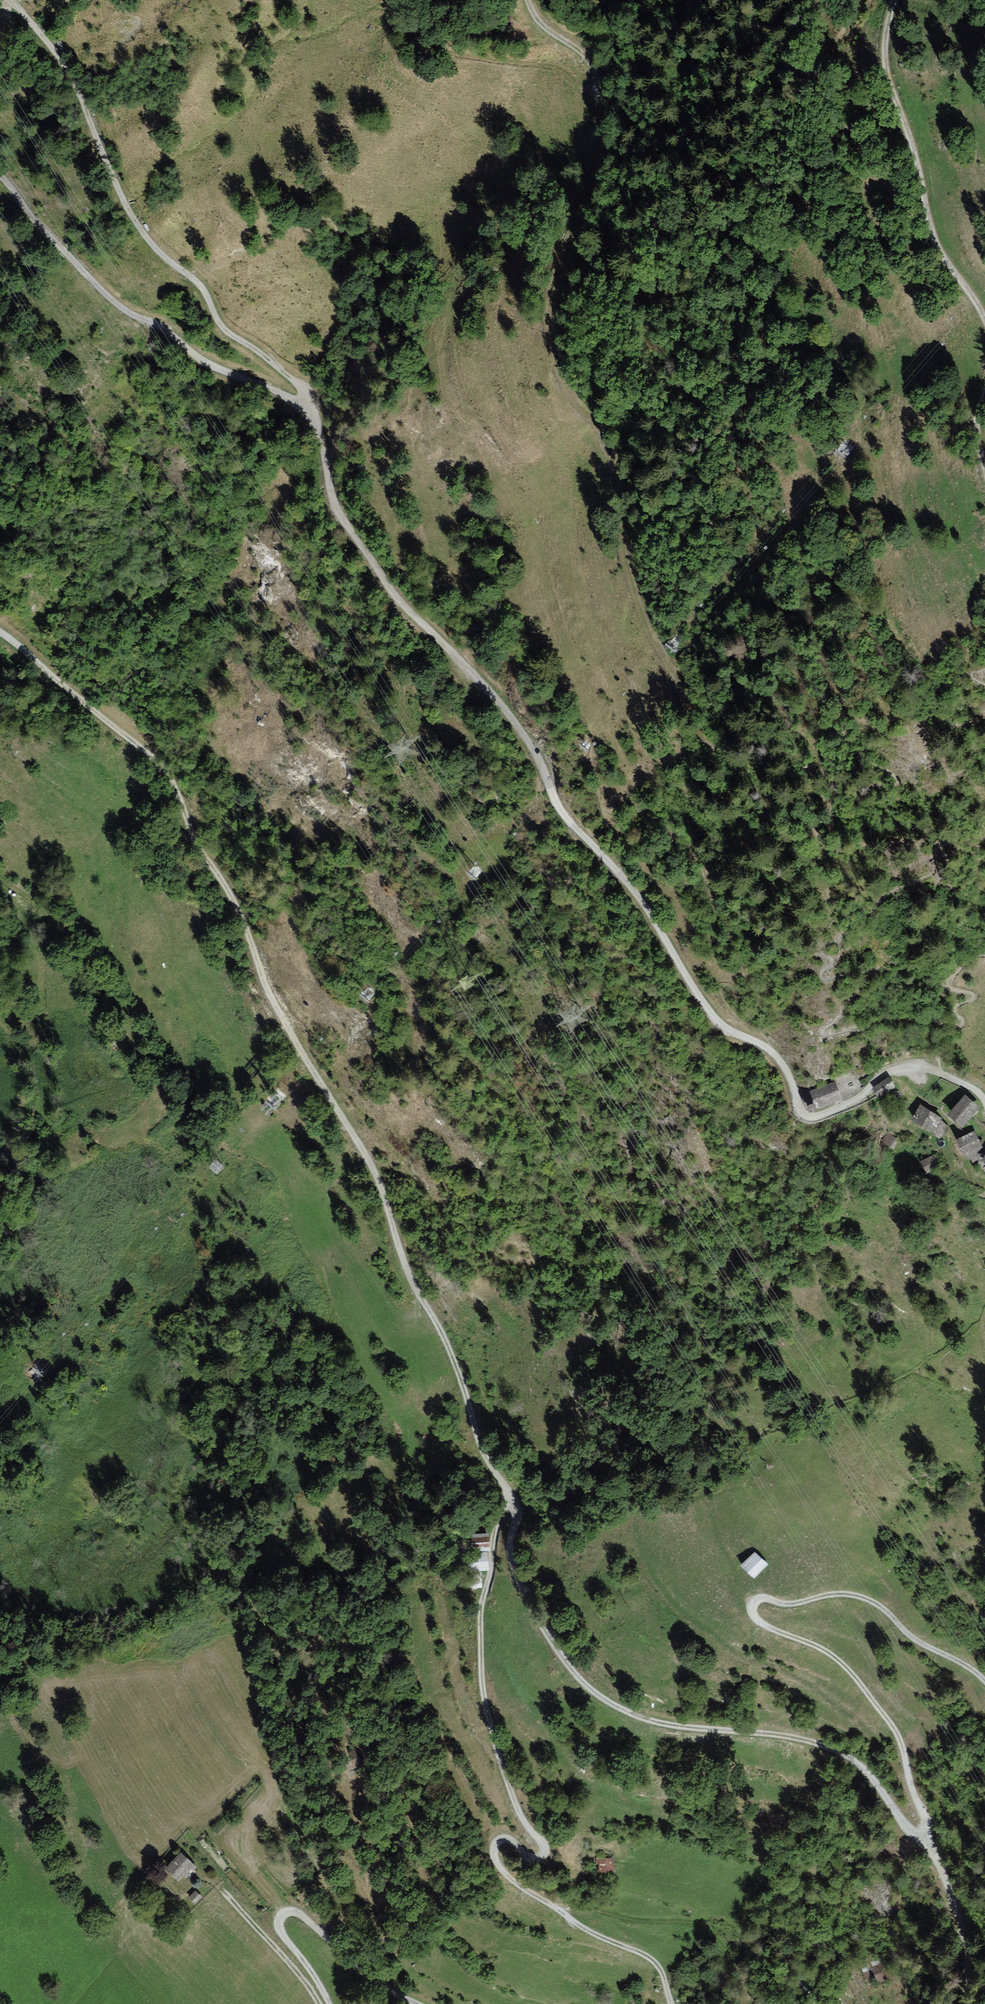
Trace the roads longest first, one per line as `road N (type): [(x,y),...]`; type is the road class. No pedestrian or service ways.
road 1 (unclassified): [(0,176),(109,301),(207,364),(309,406),(332,502),(399,604),(514,719),(559,811),(629,883),(716,1028),(765,1048),(782,1065),(800,1112),(818,1117)]
road 2 (track): [(507,1494),(484,1457),(465,1381),(411,1281),(377,1171),(280,1018),(237,900),(200,846),(175,775),(0,634)]
road 3 (track): [(528,0),(541,23),(589,60),(598,102),(596,168),(557,273),(546,332),(561,383),(606,446),(623,489),(630,566),(681,687)]
road 4 (track): [(673,2003),(650,1961),(516,1886),(494,1859),(502,1841),(530,1861),(543,1852),(517,1809),(482,1676),(481,1618),(507,1494)]
road 5 (track): [(507,1494),(521,1585),(576,1679),(646,1722),(788,1738),(850,1758),(904,1828),(928,1844)]
road 6 (track): [(928,1844),(904,1745),(883,1715),(850,1672),(751,1618),(750,1607),(757,1599),(789,1606),(833,1597),(871,1604),(913,1642),(984,1683)]
road 7 (track): [(10,0),(68,72),(143,233),(203,289),(226,330),(301,388),(309,406)]
road 8 (track): [(894,0),(887,72),(941,252),(984,318)]
road 9 (track): [(0,877),(46,908),(76,967),(132,1020),(162,1070),(173,1122),(194,1136)]
road 10 (track): [(327,2003),(282,1940),(285,1912),(305,1917),(381,1986),(415,2003)]
road 11 (track): [(928,1844),(983,1954),(968,2003)]
road 12 (track): [(818,1117),(898,1070),(963,1083)]

